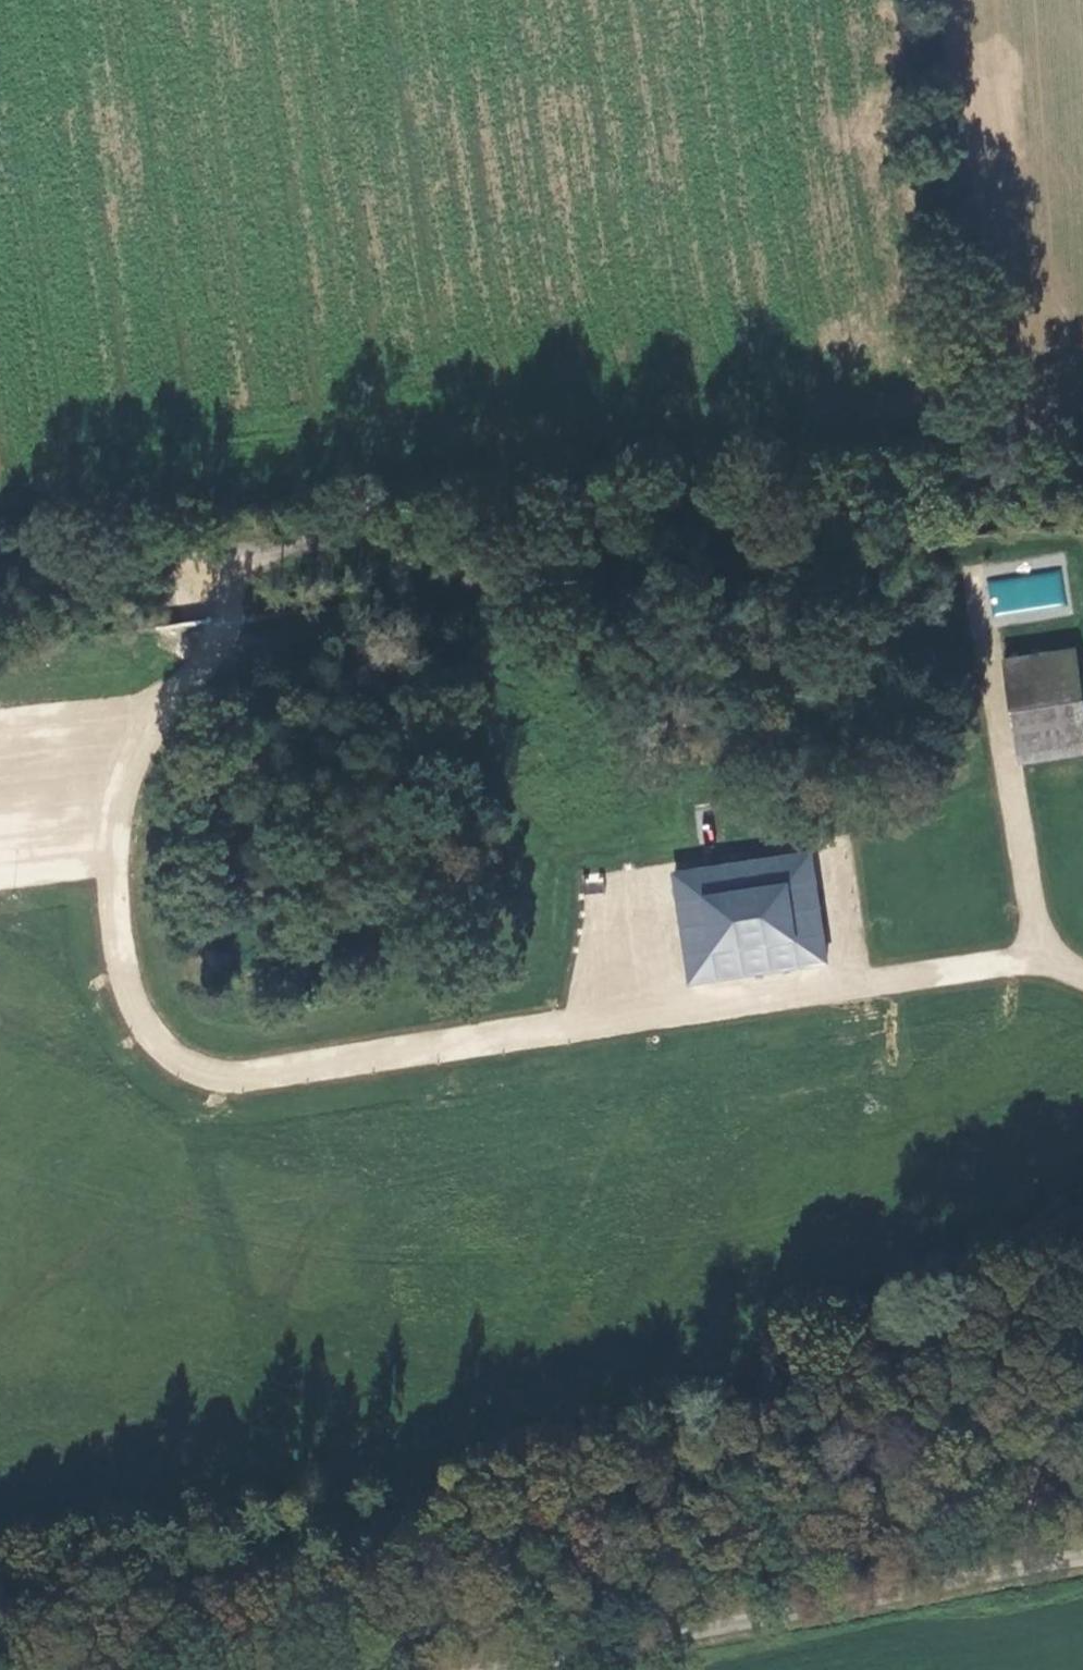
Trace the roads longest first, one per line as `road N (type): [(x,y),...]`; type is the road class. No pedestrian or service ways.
road 1 (track): [(0,574),(1082,462)]
road 2 (track): [(589,1669),(1082,1588)]

